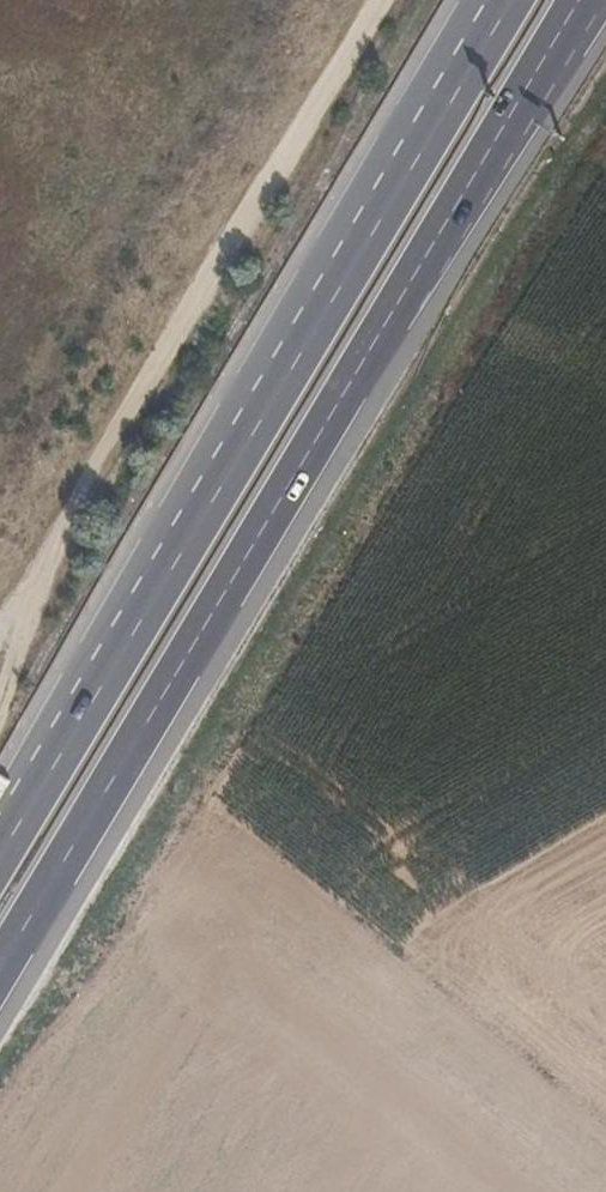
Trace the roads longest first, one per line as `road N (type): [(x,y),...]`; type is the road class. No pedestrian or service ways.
road 1 (primary): [(0,970),(585,0)]
road 2 (primary): [(514,0),(0,860)]

